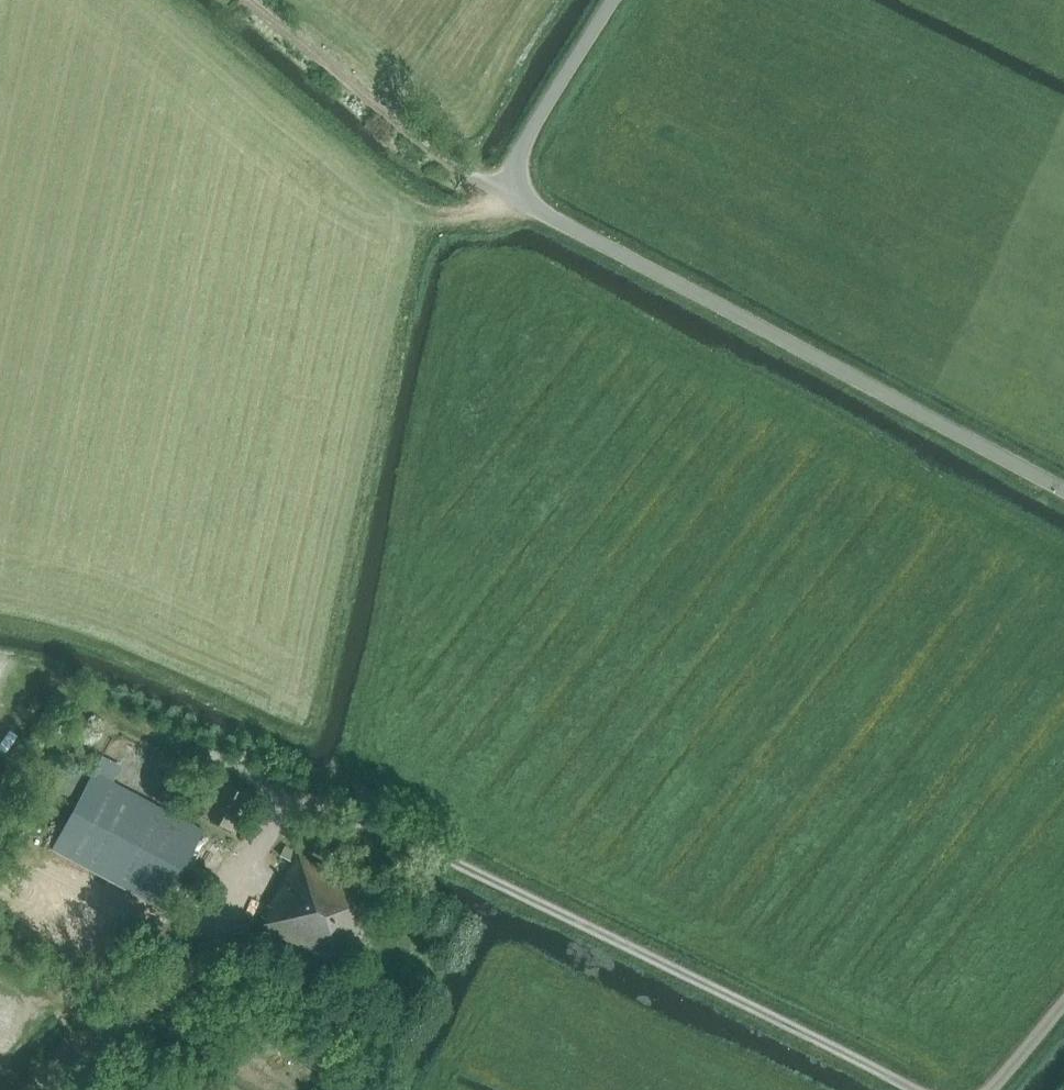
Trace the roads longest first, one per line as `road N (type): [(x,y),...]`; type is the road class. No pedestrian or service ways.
road 1 (unclassified): [(613,0),(530,131),(513,178),(522,198),(1063,489)]
road 2 (track): [(248,0),(439,157),(501,191),(516,190)]

